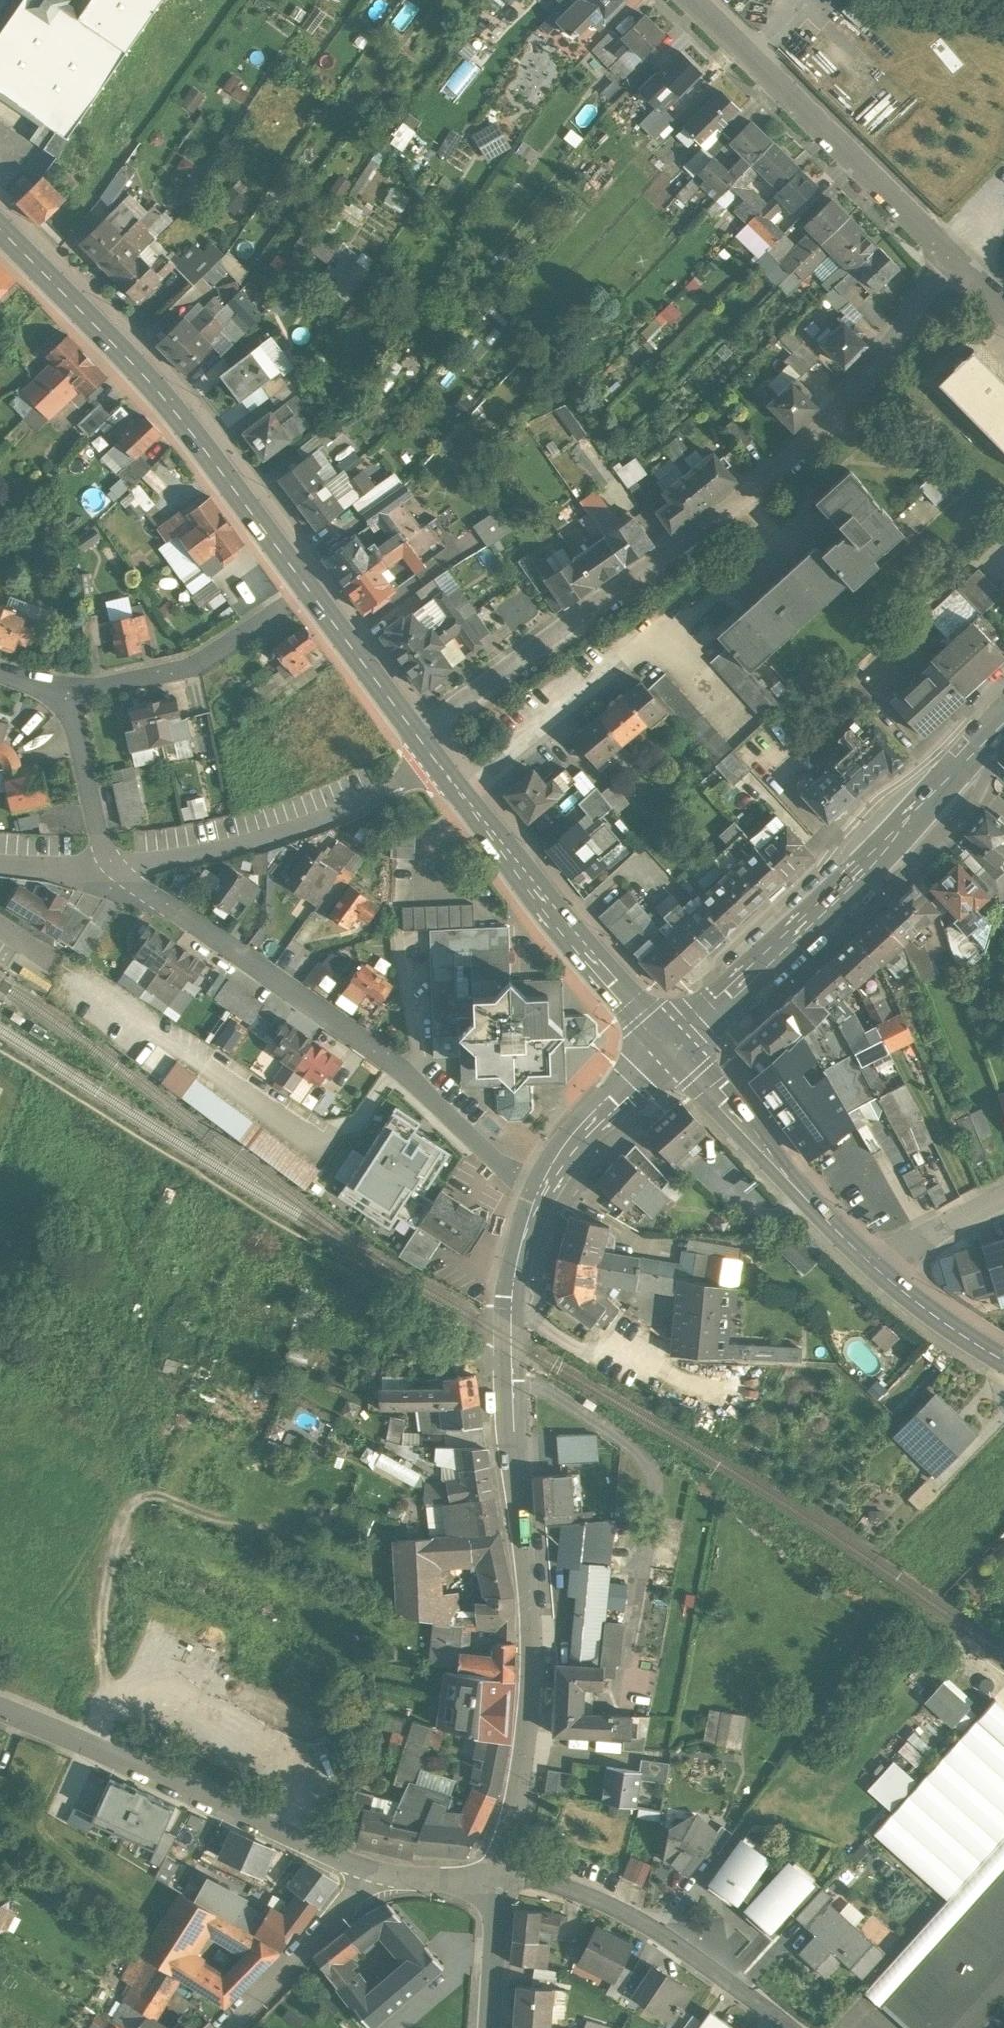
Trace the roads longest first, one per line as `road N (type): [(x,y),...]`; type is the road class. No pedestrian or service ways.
road 1 (residential): [(63,688),(109,865),(395,1064),(539,1200)]
road 2 (residential): [(417,735),(765,476),(837,406),(948,266)]
road 3 (residential): [(539,1200),(512,1293),(511,1371),(532,1617),(528,1727),(498,1883)]
road 4 (secondary): [(308,588),(148,380),(0,229)]
road 5 (tertiary): [(1003,717),(675,1053)]
road 6 (residential): [(381,1877),(0,1710)]
road 7 (secondary): [(675,1053),(578,952),(417,735)]
road 8 (unclassified): [(948,266),(681,0)]
road 9 (residential): [(498,1883),(540,1882),(598,1898),(658,1930),(788,2027)]
road 10 (secondary): [(883,1273),(675,1053)]
road 11 (residential): [(63,688),(151,677),(204,659),(308,588)]
road 12 (residential): [(381,1877),(225,2027)]
road 13 (residential): [(675,1053),(572,1152),(539,1200)]
road 14 (secondary): [(417,735),(308,588)]
road 15 (secondary): [(1003,1361),(883,1273)]
road 16 (residential): [(498,1883),(487,2027)]
road 17 (residential): [(1003,1197),(930,1231),(883,1273)]

